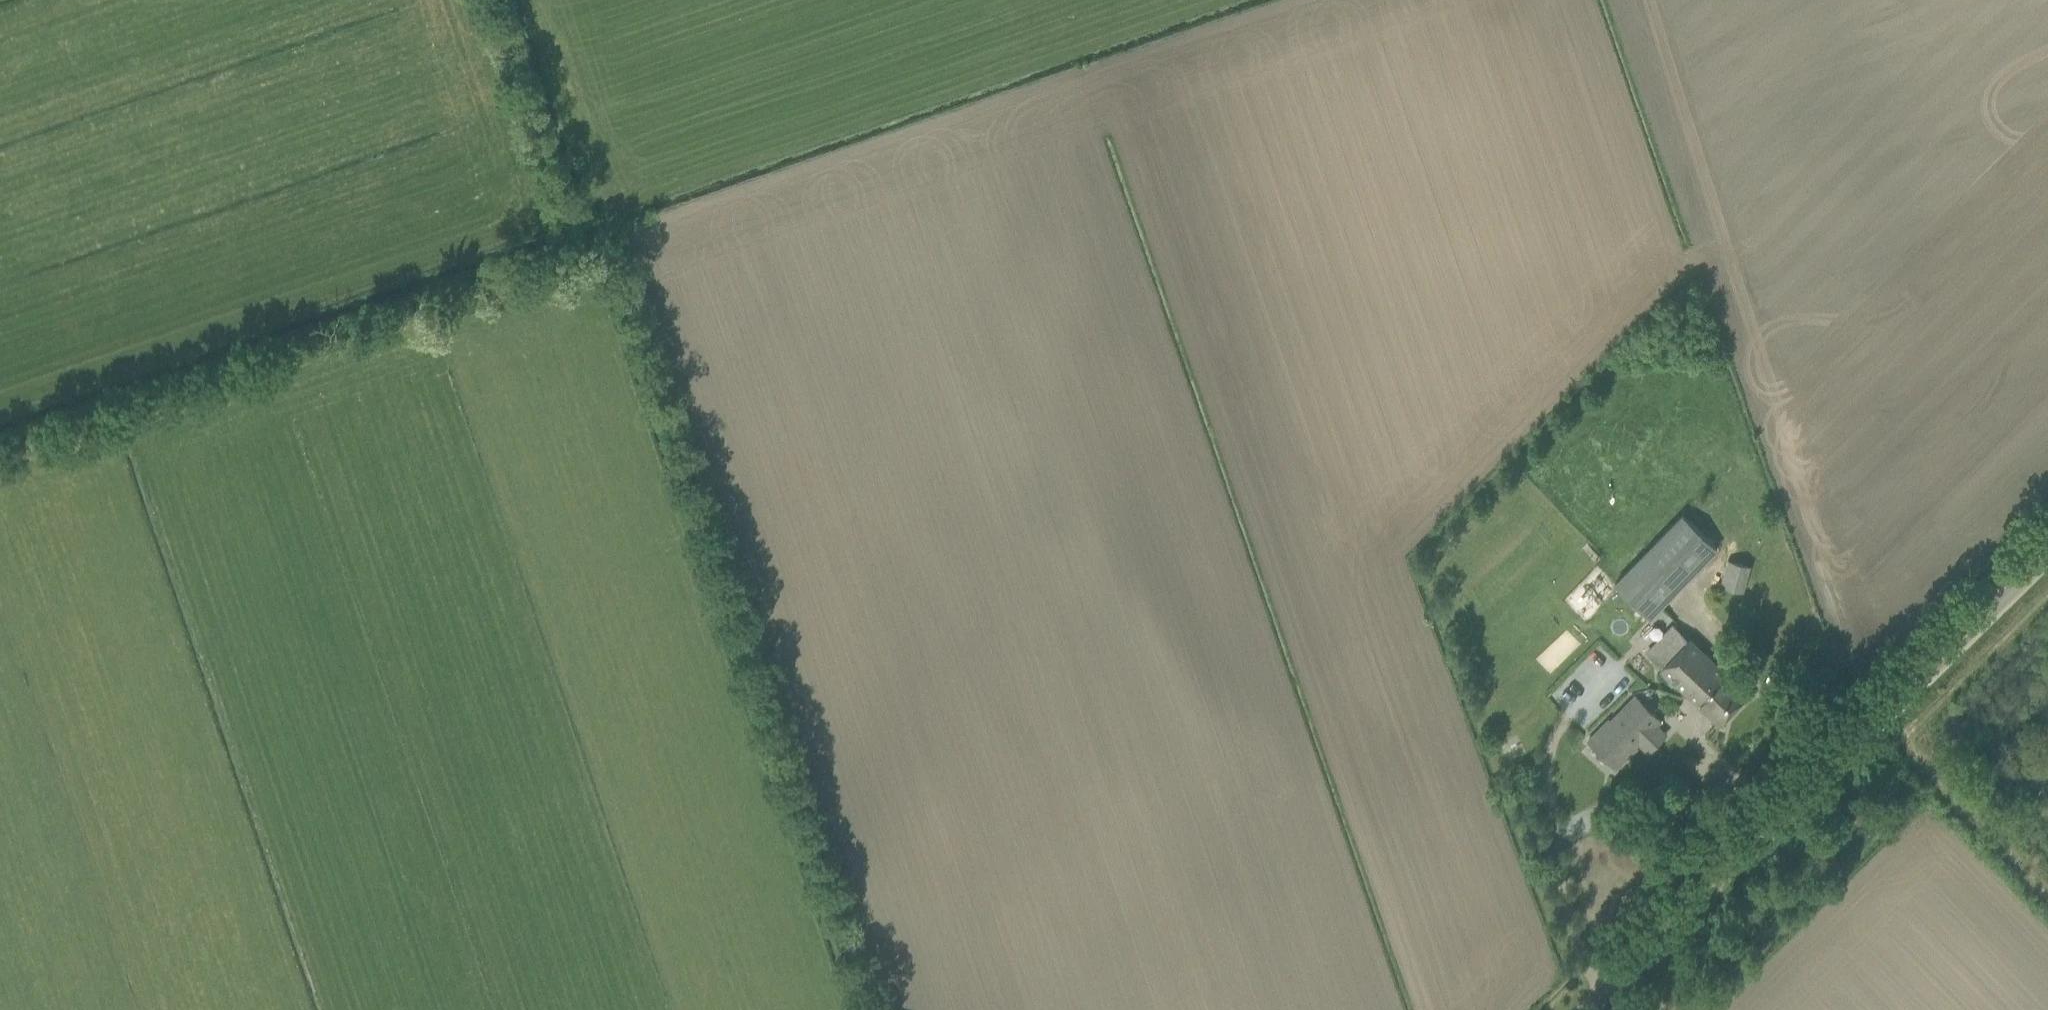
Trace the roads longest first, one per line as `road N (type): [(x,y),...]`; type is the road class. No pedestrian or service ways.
road 1 (unclassified): [(1581,1009),(2047,559)]
road 2 (track): [(2047,595),(1918,724),(1909,746),(2047,891)]

